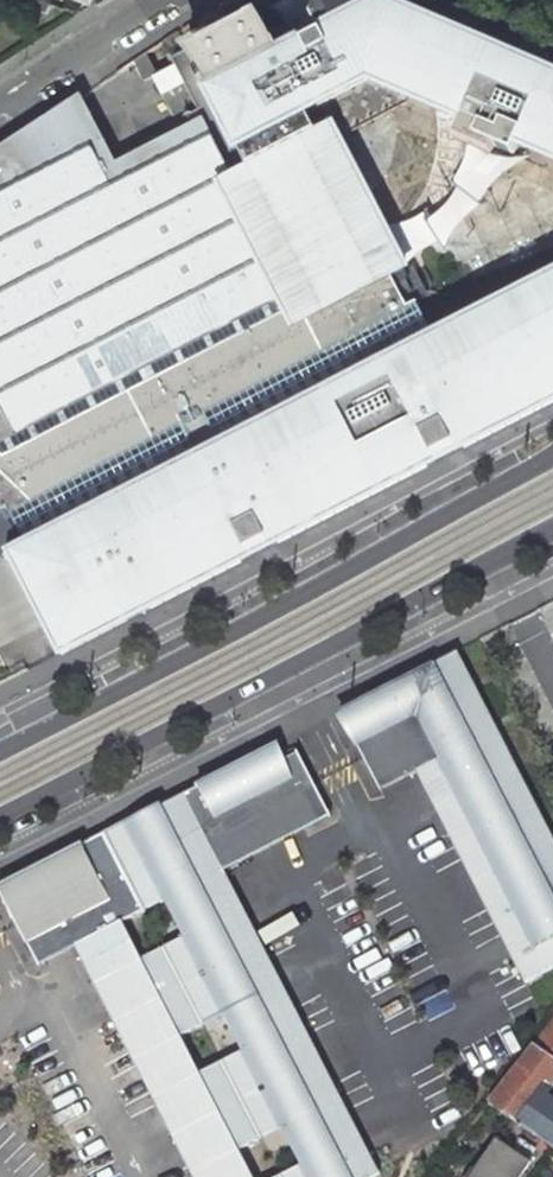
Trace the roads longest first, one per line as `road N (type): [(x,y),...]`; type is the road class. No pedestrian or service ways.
road 1 (tertiary): [(552,457),(0,753)]
road 2 (tertiary): [(0,818),(552,529)]
road 3 (unclassified): [(152,0),(0,102)]

